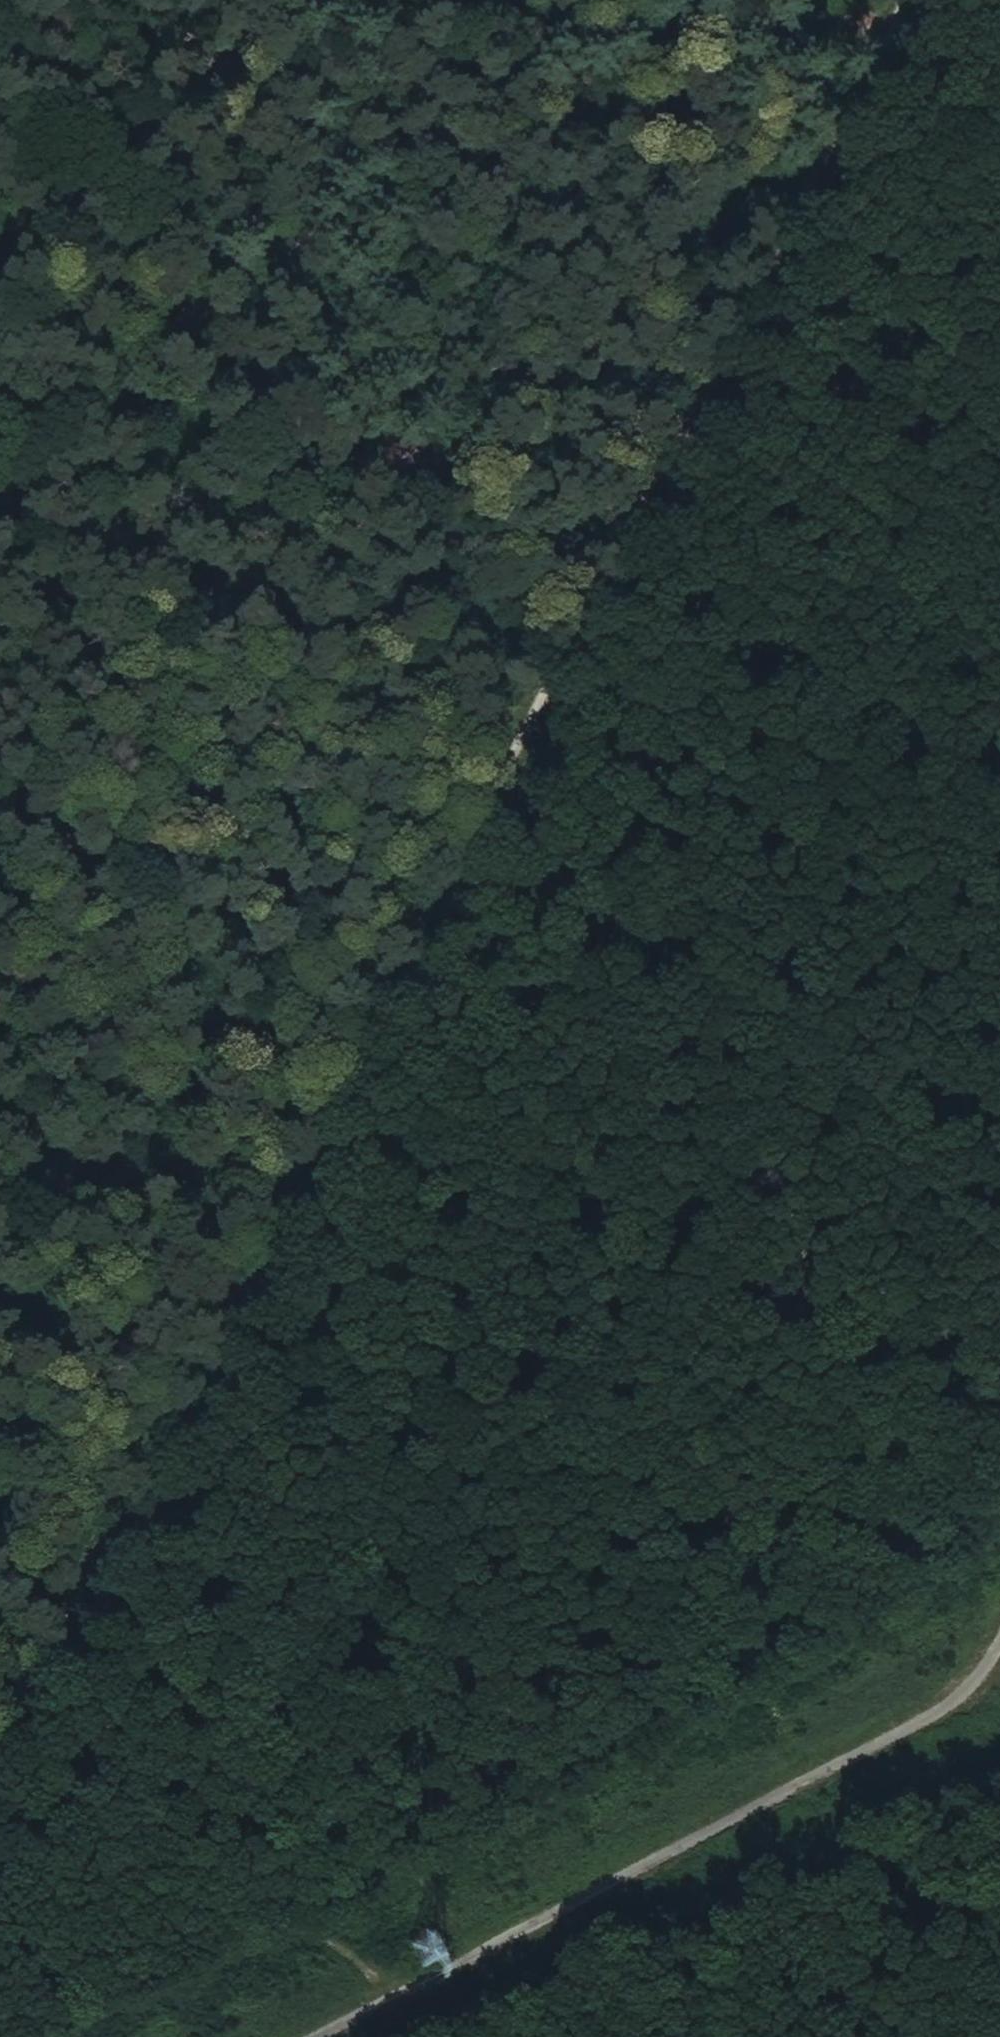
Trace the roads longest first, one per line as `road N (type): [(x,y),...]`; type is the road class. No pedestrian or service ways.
road 1 (track): [(0,1733),(881,0)]
road 2 (track): [(316,2036),(944,1708),(999,1644)]
road 3 (track): [(0,1774),(395,1997)]

